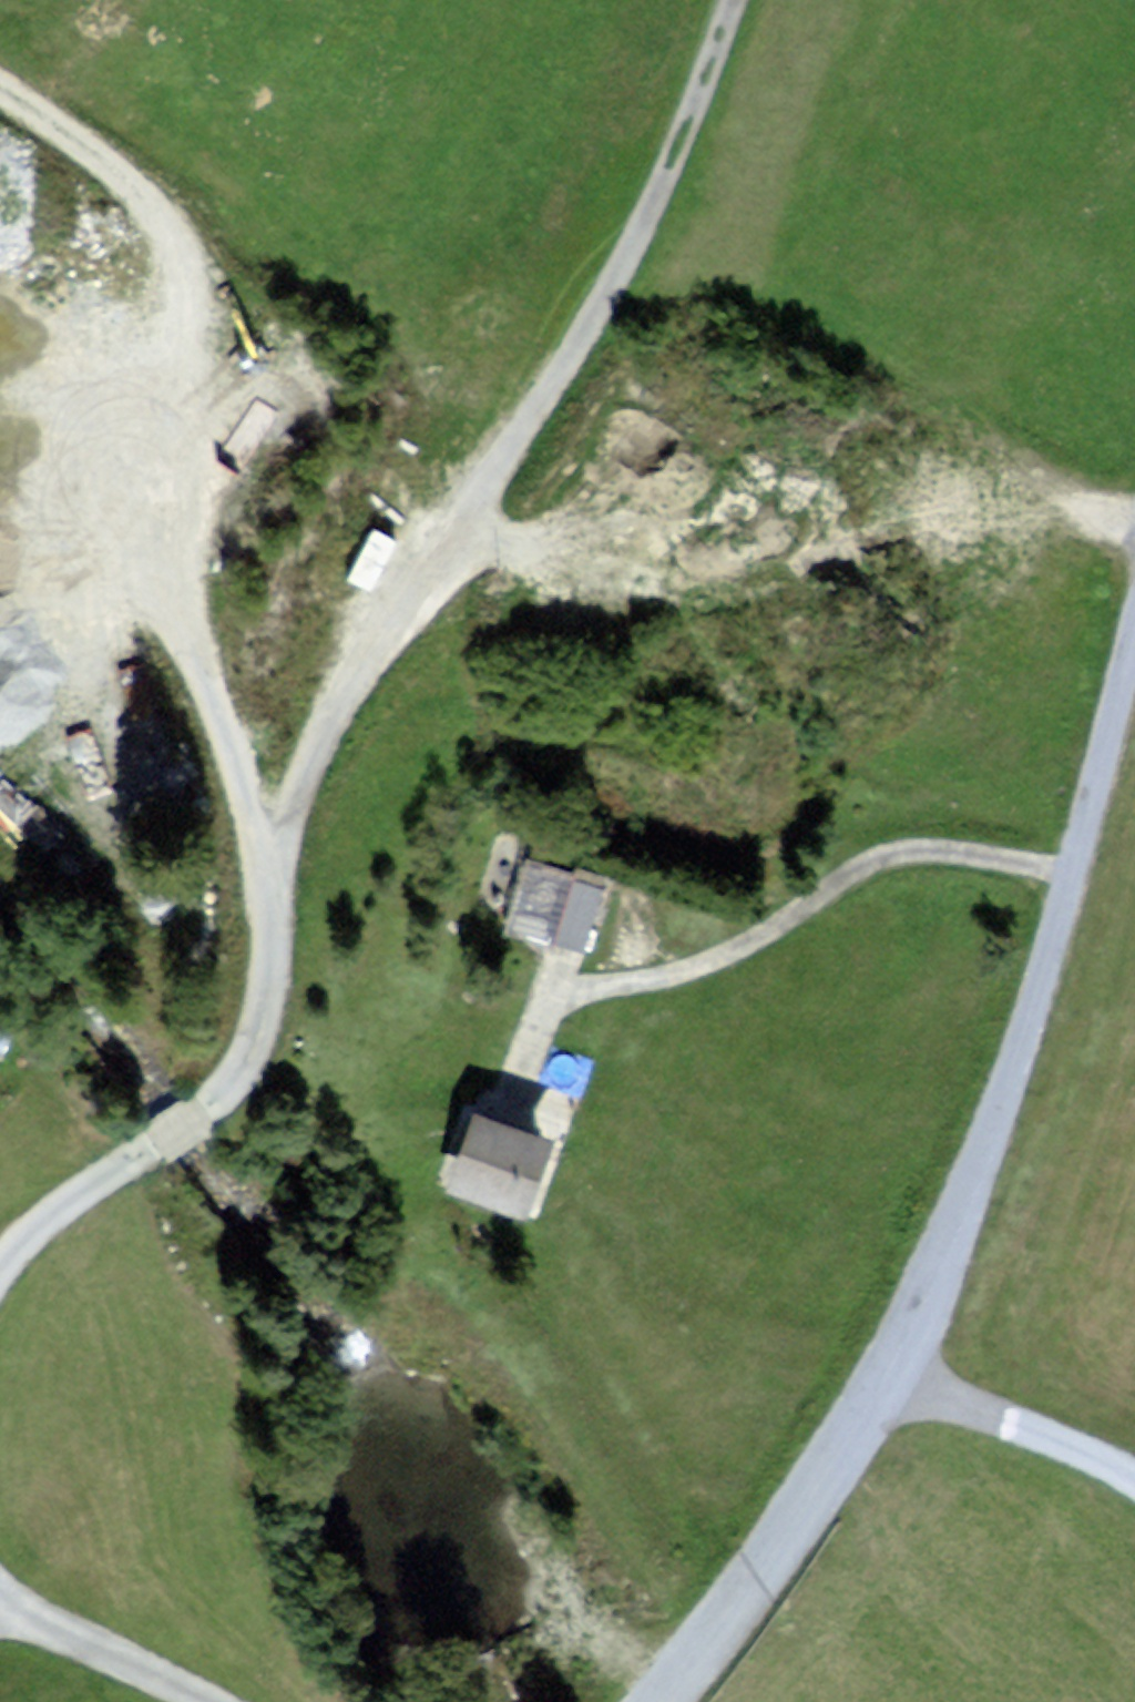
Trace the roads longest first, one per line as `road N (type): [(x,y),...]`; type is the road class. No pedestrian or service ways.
road 1 (primary): [(682,0),(642,124),(0,1676)]
road 2 (track): [(729,0),(678,132),(543,414),(341,683),(289,809),(247,1036),(197,1111),(65,1198),(0,1267)]
road 3 (track): [(899,1342),(971,1159),(1064,878),(1134,597)]
road 4 (residential): [(558,984),(676,970),(839,869),(894,852),(1011,863),(1064,878)]
road 5 (track): [(630,1701),(720,1593),(899,1342)]
road 6 (track): [(1134,1472),(1013,1415),(899,1342)]
road 7 (track): [(0,1593),(205,1685),(226,1701)]

